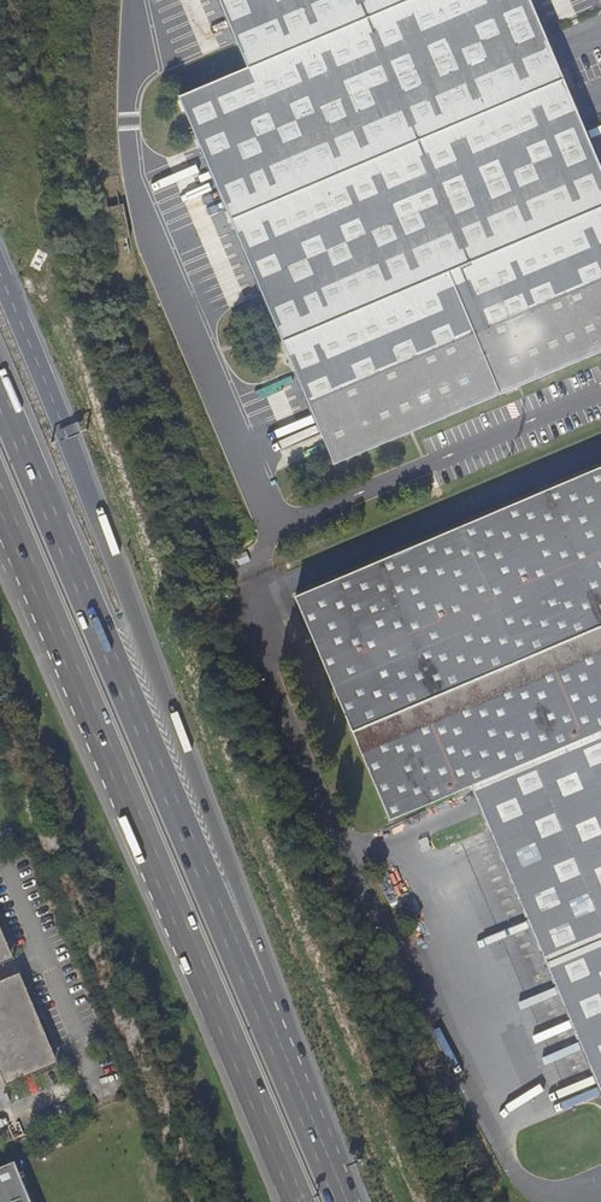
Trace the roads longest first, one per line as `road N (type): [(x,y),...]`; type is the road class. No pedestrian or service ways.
road 1 (motorway): [(261,999),(213,833),(138,622),(0,273)]
road 2 (motorway): [(0,507),(298,1201)]
road 3 (motorway): [(261,999),(0,395)]
road 4 (motorway): [(346,1201),(261,999)]

